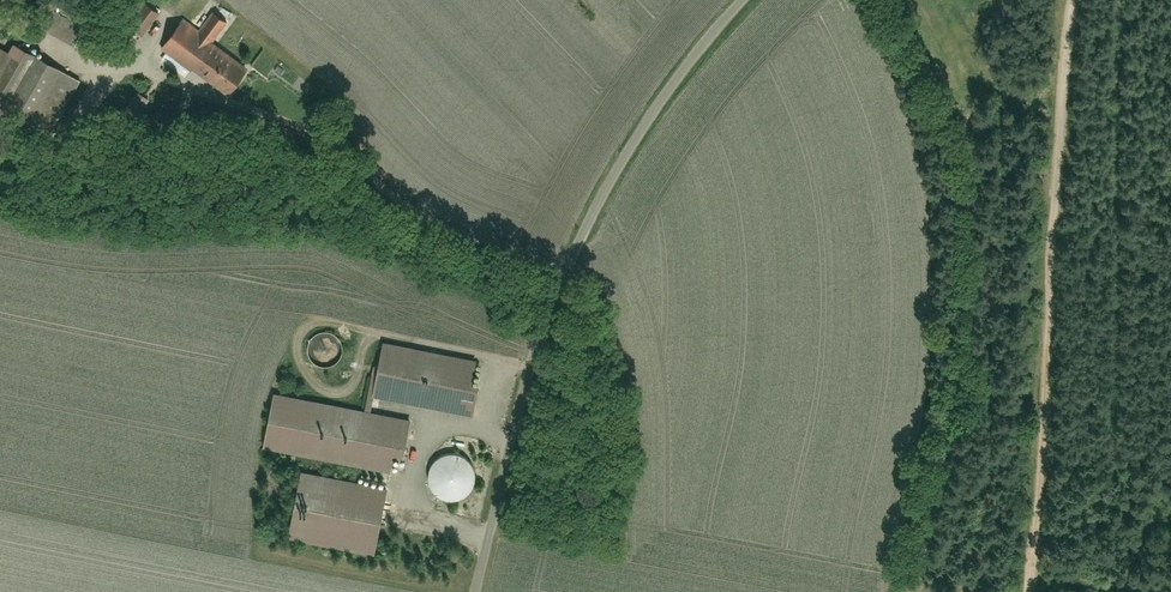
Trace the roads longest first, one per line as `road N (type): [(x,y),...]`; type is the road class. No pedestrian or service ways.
road 1 (residential): [(482,591),(552,306),(734,0)]
road 2 (track): [(1031,591),(1049,223),(1069,0)]
road 3 (track): [(1170,586),(1032,572)]

